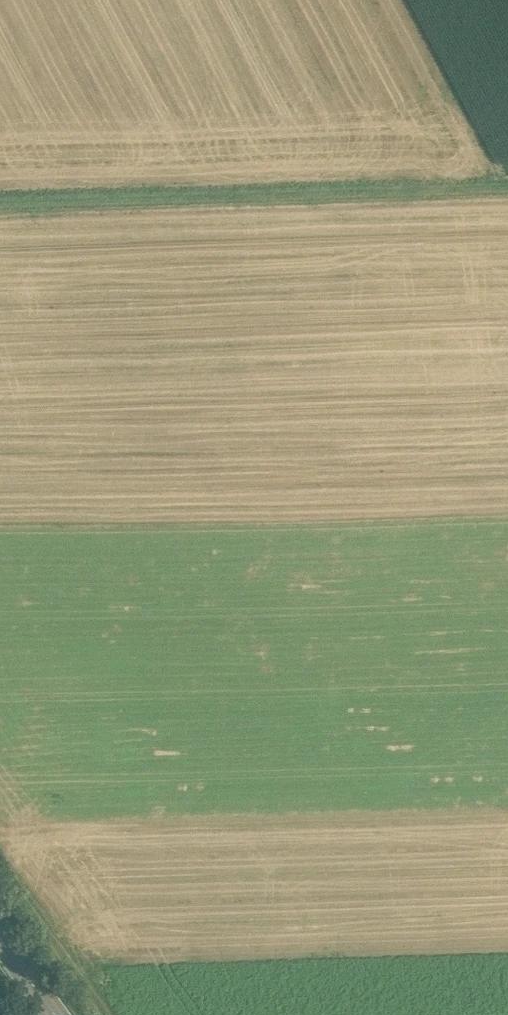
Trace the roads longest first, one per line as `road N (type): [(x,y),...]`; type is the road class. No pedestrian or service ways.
road 1 (track): [(0,215),(507,201)]
road 2 (track): [(122,1014),(0,847)]

